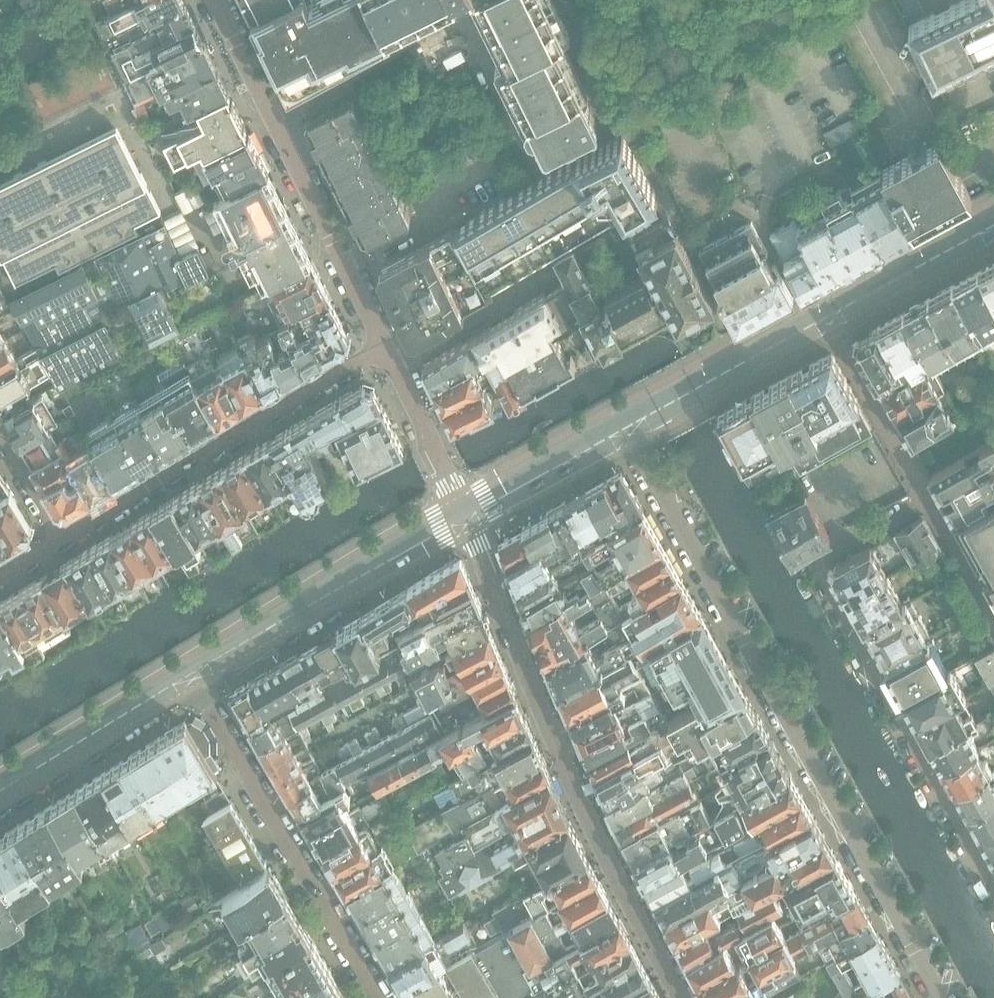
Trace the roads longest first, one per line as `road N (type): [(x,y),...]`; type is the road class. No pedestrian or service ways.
road 1 (residential): [(943,997),(627,426)]
road 2 (residential): [(463,518),(589,817),(685,997)]
road 3 (residential): [(993,901),(809,563),(927,502)]
road 4 (residential): [(58,540),(385,342)]
road 5 (residential): [(385,342),(215,0)]
road 6 (residential): [(191,674),(380,997)]
road 7 (tertiary): [(191,674),(463,518)]
road 8 (tertiary): [(627,426),(825,319)]
road 9 (tertiary): [(0,792),(191,674)]
road 10 (residential): [(825,319),(927,502)]
road 11 (residential): [(463,518),(385,342)]
road 12 (tertiary): [(825,319),(993,227)]
road 13 (tertiary): [(463,518),(627,426)]
road 14 (residential): [(927,502),(993,623)]

